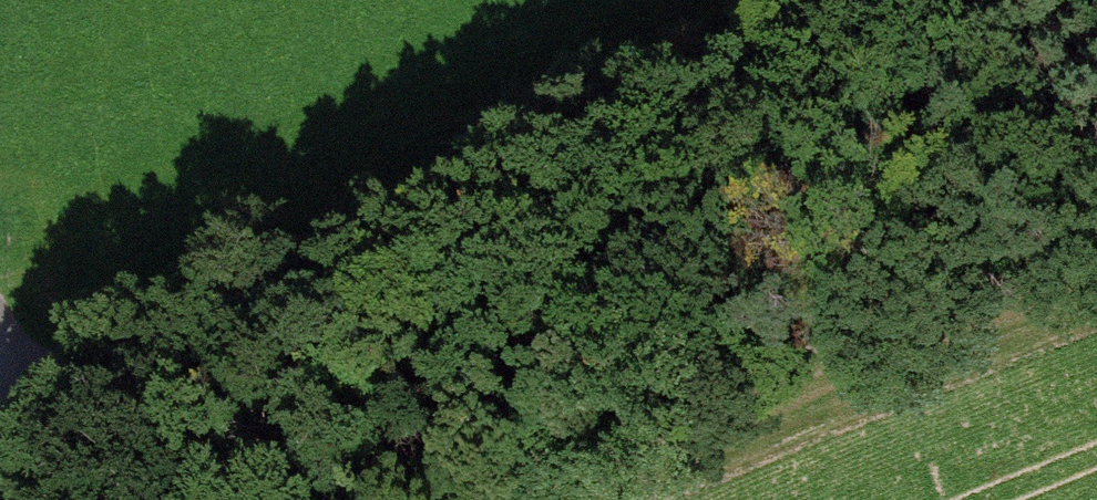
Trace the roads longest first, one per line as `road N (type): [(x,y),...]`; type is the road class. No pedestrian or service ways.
road 1 (track): [(5,416),(931,0)]
road 2 (track): [(567,499),(870,318)]

